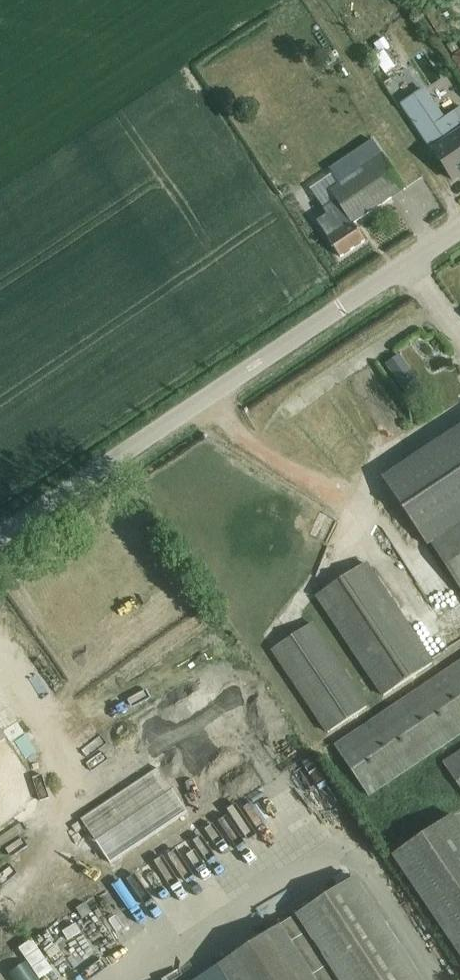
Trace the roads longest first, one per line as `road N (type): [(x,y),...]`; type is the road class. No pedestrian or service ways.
road 1 (unclassified): [(459,228),(0,534)]

